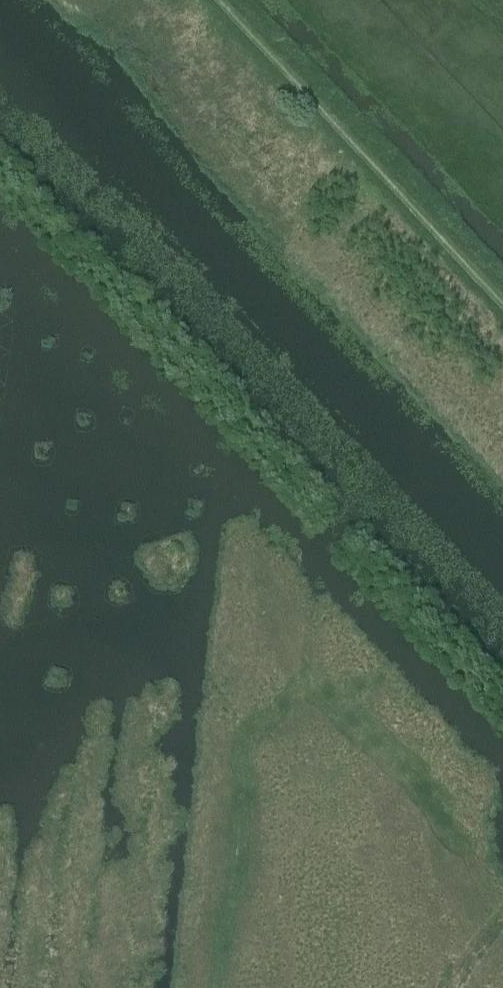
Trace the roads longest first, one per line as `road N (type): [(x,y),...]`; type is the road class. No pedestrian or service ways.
road 1 (track): [(502,305),(218,0)]

